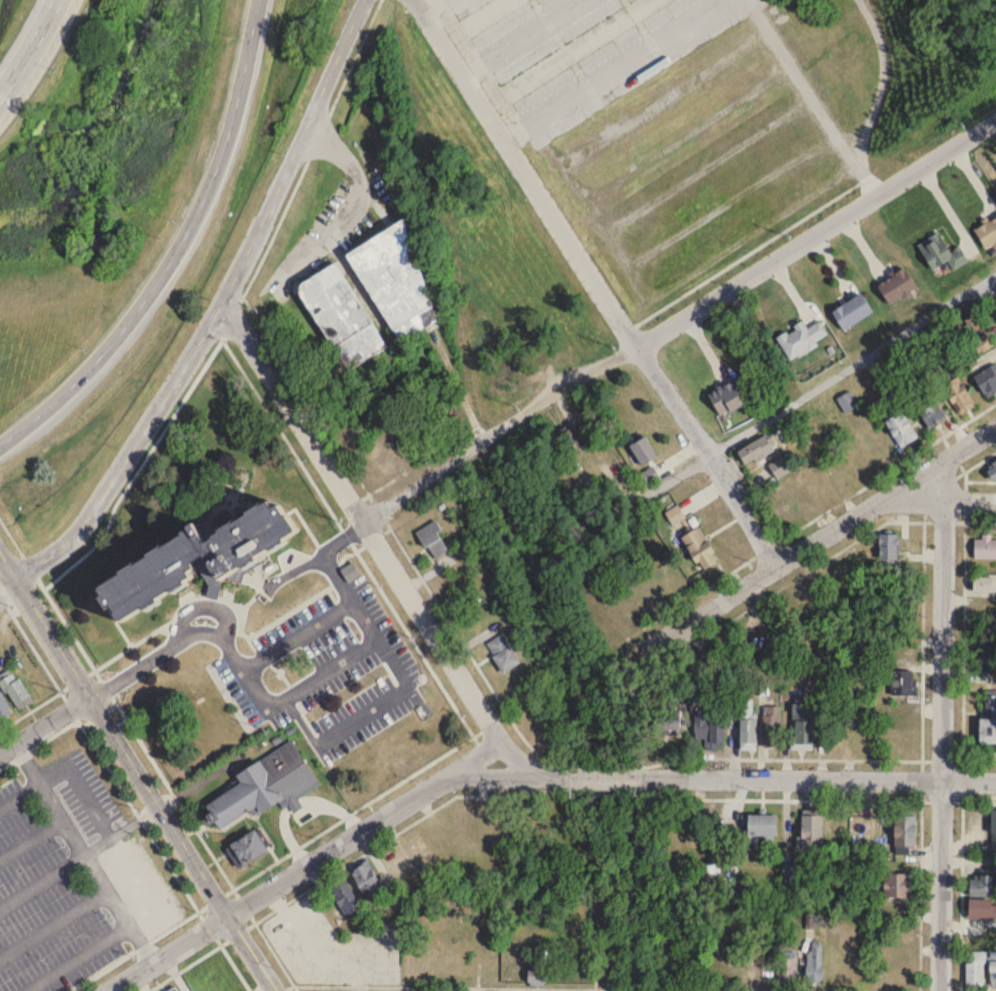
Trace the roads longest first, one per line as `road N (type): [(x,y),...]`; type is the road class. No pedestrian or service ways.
road 1 (residential): [(371,524),(560,388),(639,348),(995,126)]
road 2 (residential): [(365,0),(222,304),(100,507),(68,544),(19,578)]
road 3 (residential): [(774,566),(414,0)]
road 4 (residential): [(222,304),(506,744),(542,776)]
road 5 (tertiary): [(0,446),(103,357),(179,245),(219,165),(260,0)]
road 6 (residential): [(465,775),(995,782)]
road 7 (residential): [(944,500),(939,990)]
road 8 (residential): [(0,550),(236,918)]
road 9 (residential): [(645,650),(995,427)]
road 10 (residential): [(236,918),(506,744)]
road 11 (residential): [(122,990),(236,918)]
road 12 (tertiary): [(61,0),(0,106)]

